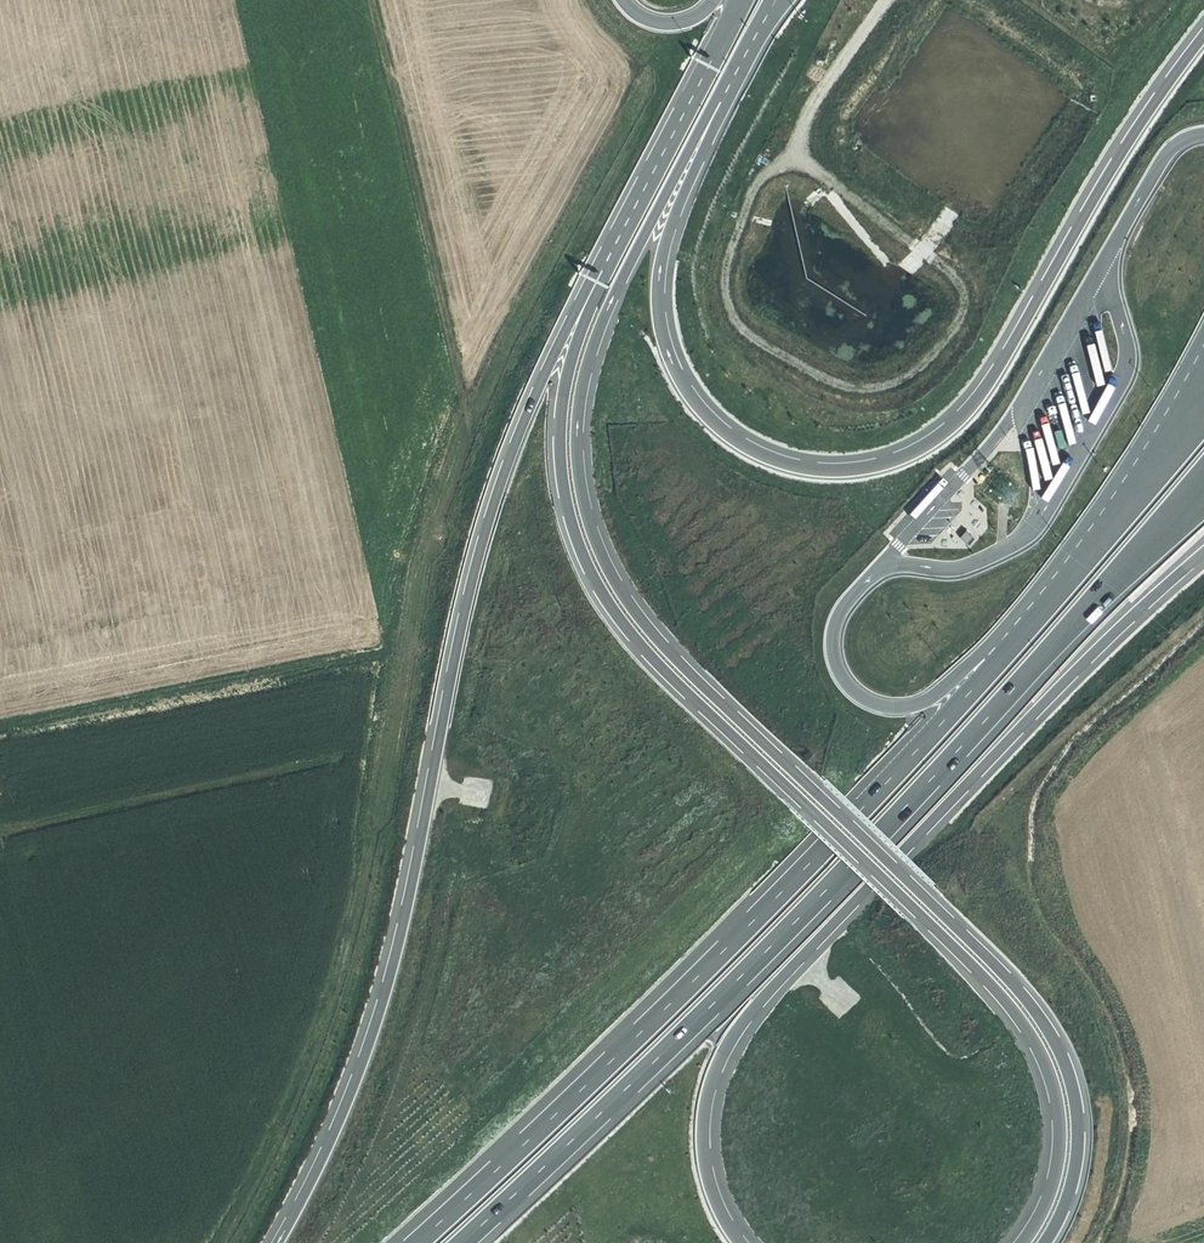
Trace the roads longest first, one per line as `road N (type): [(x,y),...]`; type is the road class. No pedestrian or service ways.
road 1 (motorway): [(1038,1242),(1060,1206),(1074,1125),(1072,1096),(1043,1021),(1014,984),(659,641),(605,565),(581,501),(574,451),(585,357),(648,217),(745,52)]
road 2 (motorway): [(1203,31),(1124,146),(989,381),(919,444),(826,465),(781,457),(710,413),(676,360),(662,319),(670,227),(745,52)]
road 3 (motorway): [(461,1242),(744,975),(1203,491)]
road 4 (motorway): [(602,261),(539,378),(489,516),(375,1019),(311,1175),(271,1242)]
road 5 (motorway): [(1036,611),(978,685),(786,888),(416,1242)]
road 6 (motorway): [(602,261),(559,414),(565,512),(587,566),(646,653),(877,876)]
road 7 (motorway): [(877,876),(1203,554)]
road 8 (motorway): [(877,876),(998,991),(1047,1076),(1057,1123),(1053,1168),(1016,1242)]
road 9 (motorway): [(742,1242),(717,1205),(702,1155),(714,1064),(739,1022),(877,876)]
road 10 (track): [(371,0),(459,375)]
road 11 (track): [(0,836),(346,757)]
road 12 (motorway): [(1036,611),(940,690),(896,707),(850,690),(832,648),(840,612),(869,577)]
road 13 (motorway): [(733,0),(602,261)]
road 14 (motorway): [(1203,392),(1036,611)]
road 15 (motorway): [(1117,241),(1167,151),(1203,134)]

